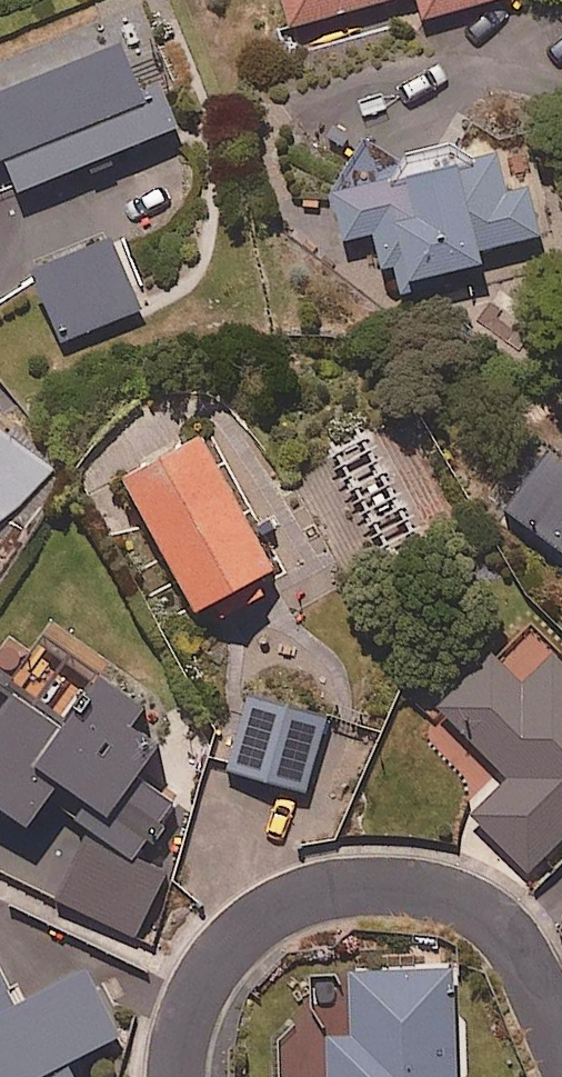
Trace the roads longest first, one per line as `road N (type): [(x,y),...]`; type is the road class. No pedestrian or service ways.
road 1 (residential): [(190,1076),(201,983),(314,924),(400,926),(480,945),(548,1027)]

